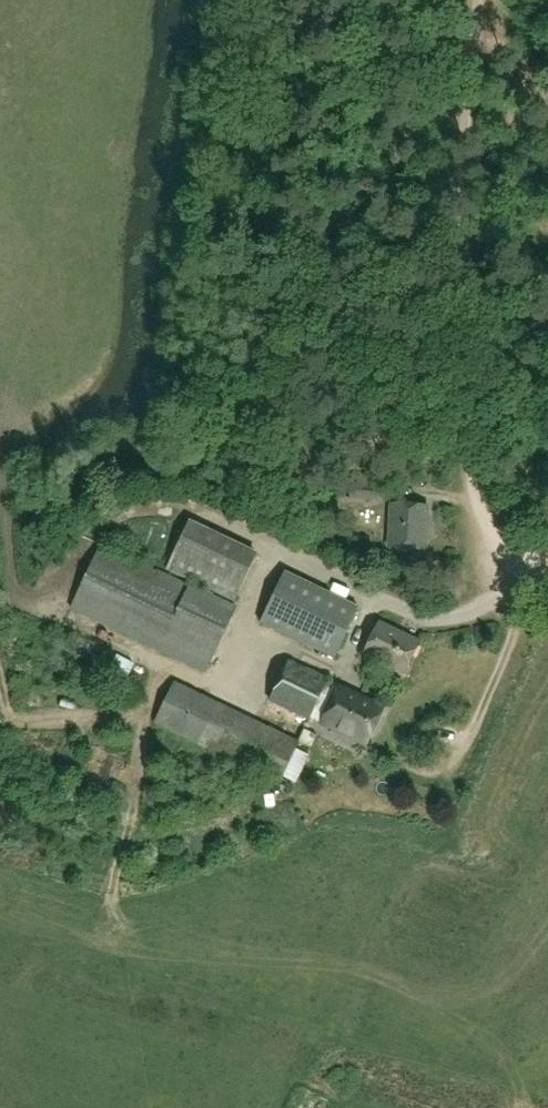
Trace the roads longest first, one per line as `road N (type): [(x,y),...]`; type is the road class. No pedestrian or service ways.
road 1 (track): [(547,560),(502,542),(486,518),(469,449),(463,190),(479,0)]

